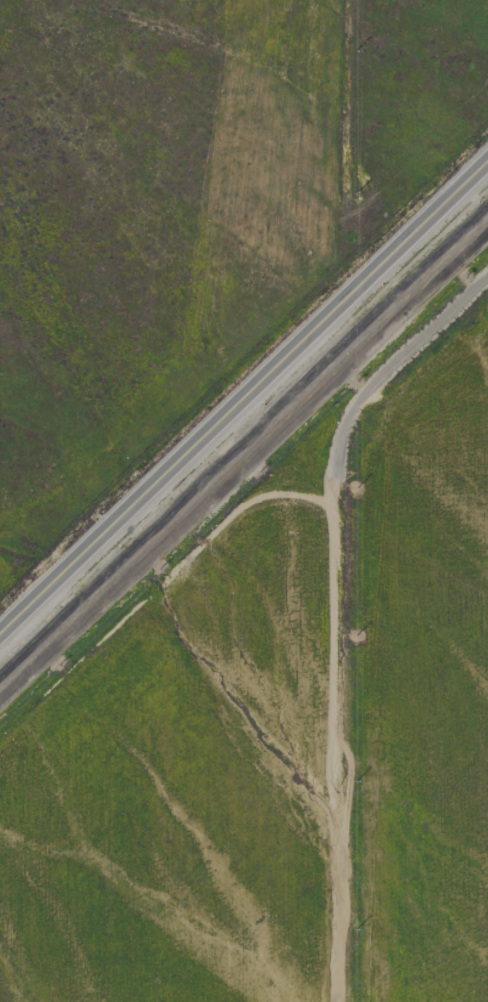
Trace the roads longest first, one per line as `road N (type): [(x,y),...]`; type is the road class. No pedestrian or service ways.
road 1 (residential): [(487,274),(355,402),(338,439),(338,1001)]
road 2 (primary): [(0,633),(487,161)]
road 3 (residential): [(337,510),(265,496),(216,530),(0,739)]

